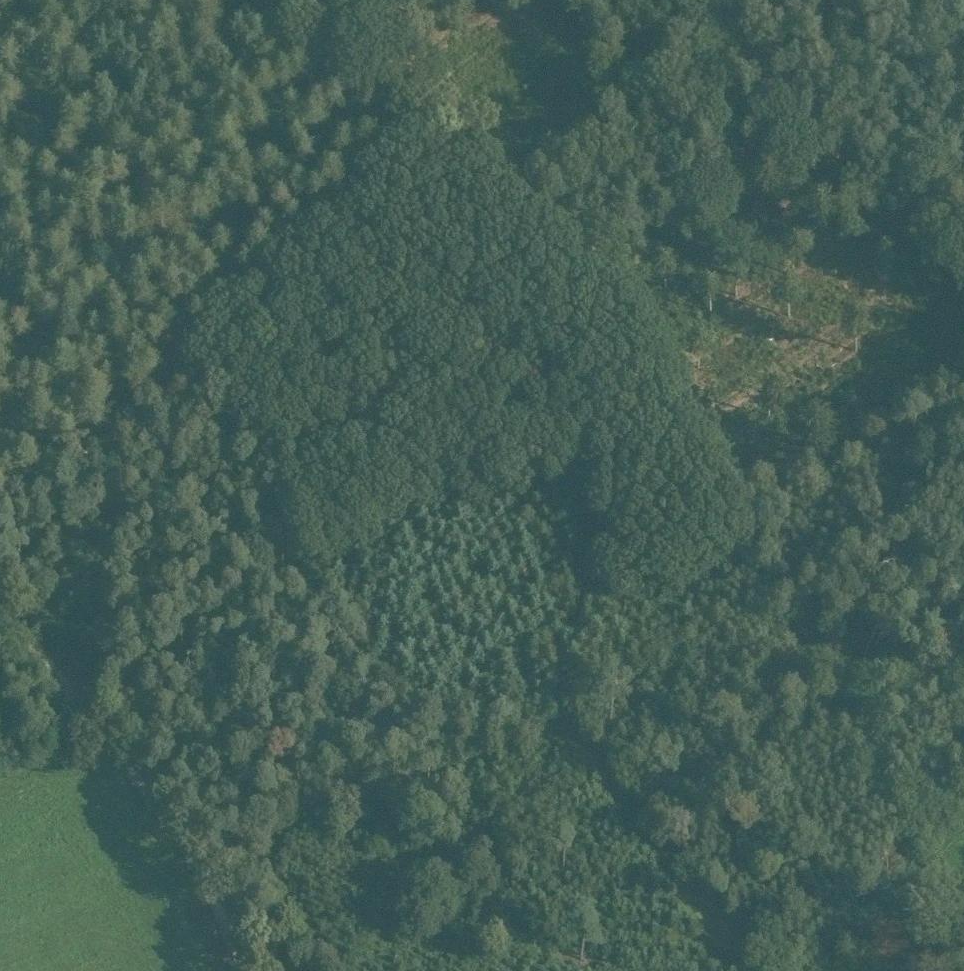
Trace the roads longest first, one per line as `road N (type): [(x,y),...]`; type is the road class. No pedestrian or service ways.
road 1 (track): [(246,970),(228,912),(162,793),(0,599)]
road 2 (track): [(758,970),(611,780)]

